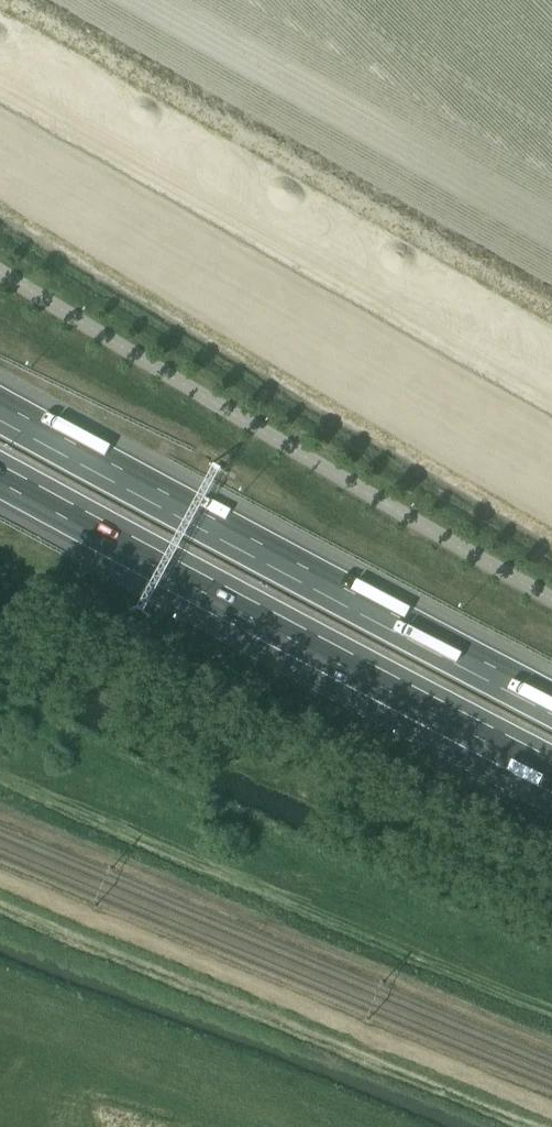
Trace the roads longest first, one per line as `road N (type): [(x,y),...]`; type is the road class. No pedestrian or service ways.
road 1 (motorway): [(551,697),(0,403)]
road 2 (motorway): [(0,482),(551,775)]

